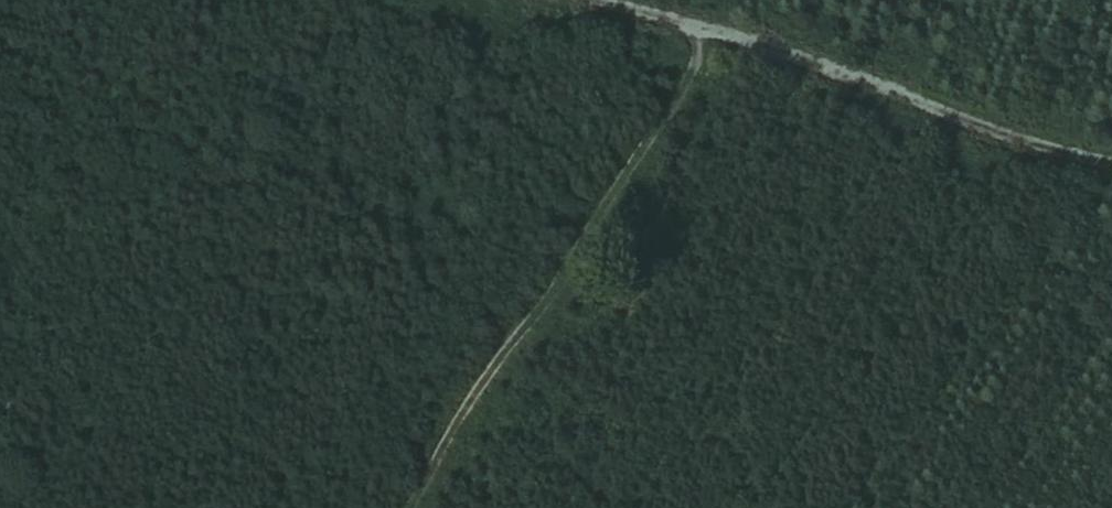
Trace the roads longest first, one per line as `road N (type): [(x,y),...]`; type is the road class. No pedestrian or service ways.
road 1 (track): [(696,32),(696,63),(670,108),(540,309),(475,392),(407,507)]
road 2 (track): [(580,0),(1111,167)]

